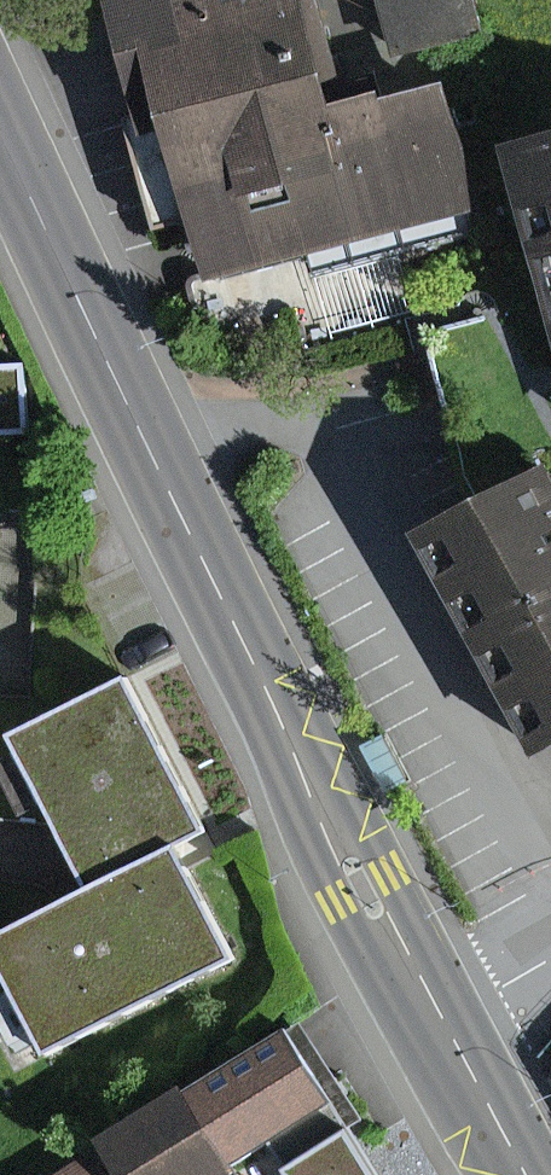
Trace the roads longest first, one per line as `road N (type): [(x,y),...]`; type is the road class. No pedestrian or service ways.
road 1 (secondary): [(527,1174),(364,888),(5,145)]

